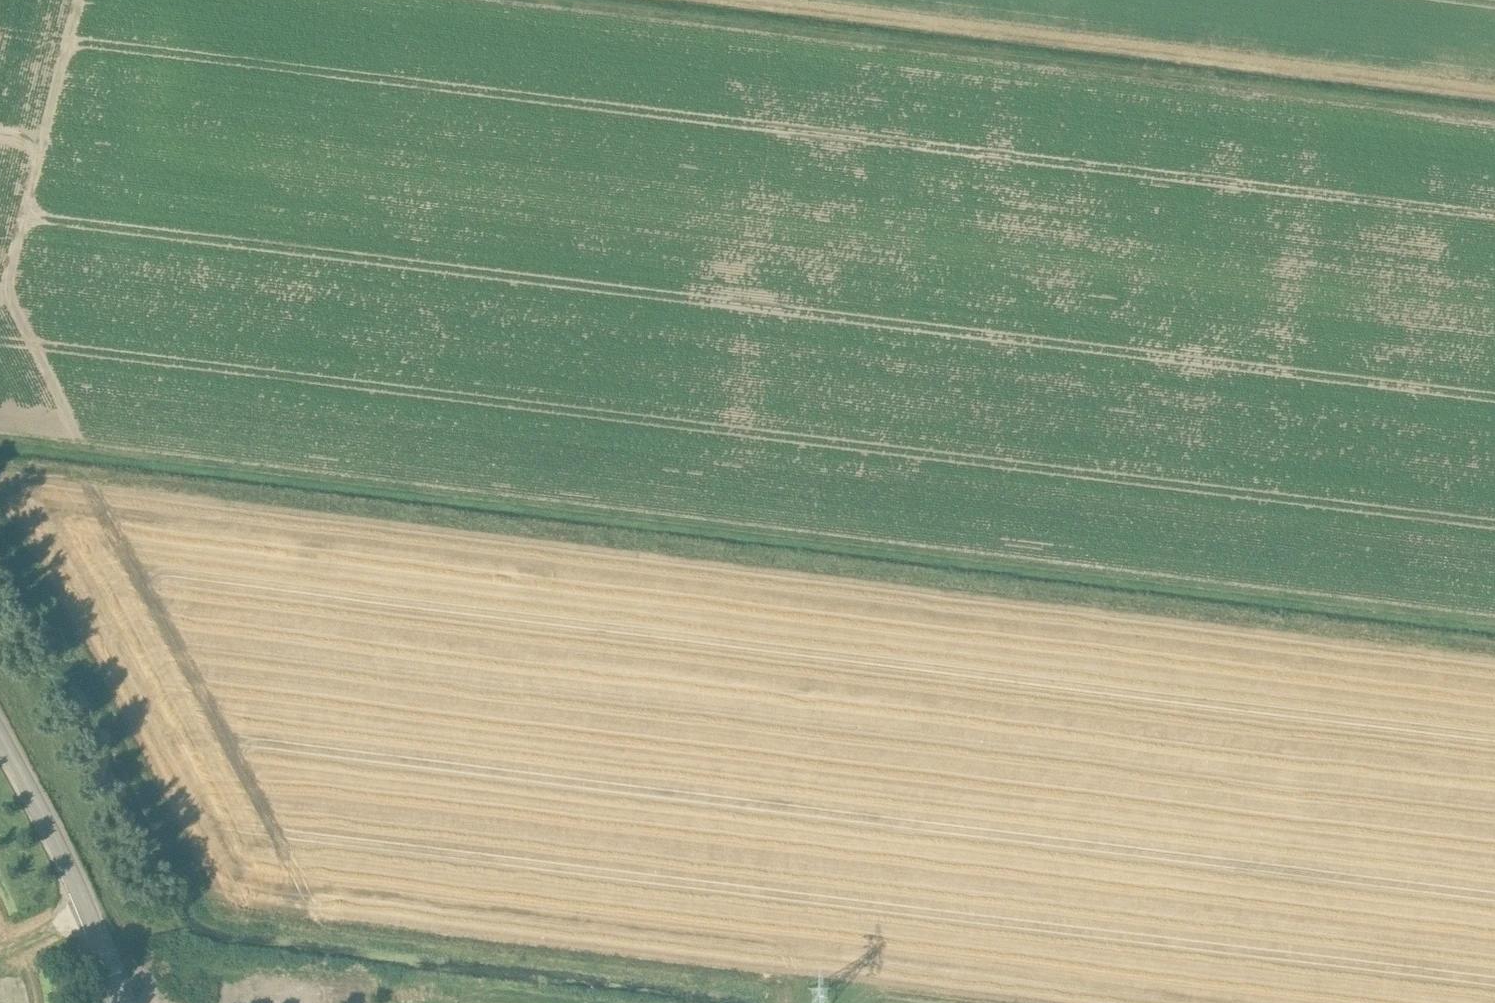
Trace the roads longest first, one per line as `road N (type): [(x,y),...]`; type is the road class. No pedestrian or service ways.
road 1 (unclassified): [(112,1002),(84,902),(0,739)]

